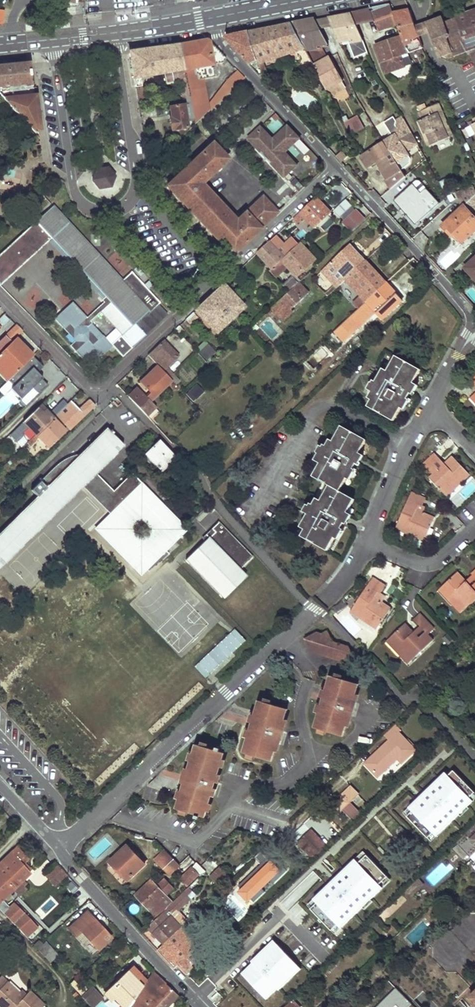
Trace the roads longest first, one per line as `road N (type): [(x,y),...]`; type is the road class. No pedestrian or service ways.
road 1 (residential): [(314,610),(60,849)]
road 2 (residential): [(193,297),(105,385),(79,376),(0,297)]
road 3 (primary): [(0,44),(211,17)]
road 4 (residential): [(199,1006),(60,849)]
road 5 (residential): [(337,167),(474,318)]
road 6 (residential): [(211,17),(224,45),(337,167)]
road 7 (residential): [(337,167),(193,297)]
road 8 (residential): [(431,405),(367,539)]
road 9 (residential): [(474,526),(428,563),(367,539)]

